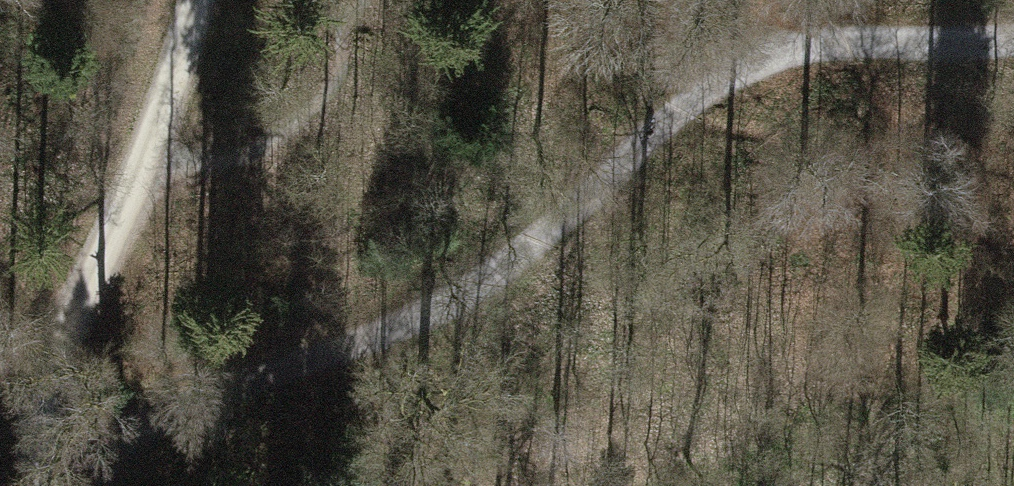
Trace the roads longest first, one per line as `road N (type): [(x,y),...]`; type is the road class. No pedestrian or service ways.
road 1 (track): [(1013,45),(828,41),(765,57),(707,87),(506,265),(405,324),(100,440),(35,457)]
road 2 (motorway): [(0,26),(1013,216)]
road 3 (track): [(195,0),(132,188),(50,353),(37,399),(35,457)]

